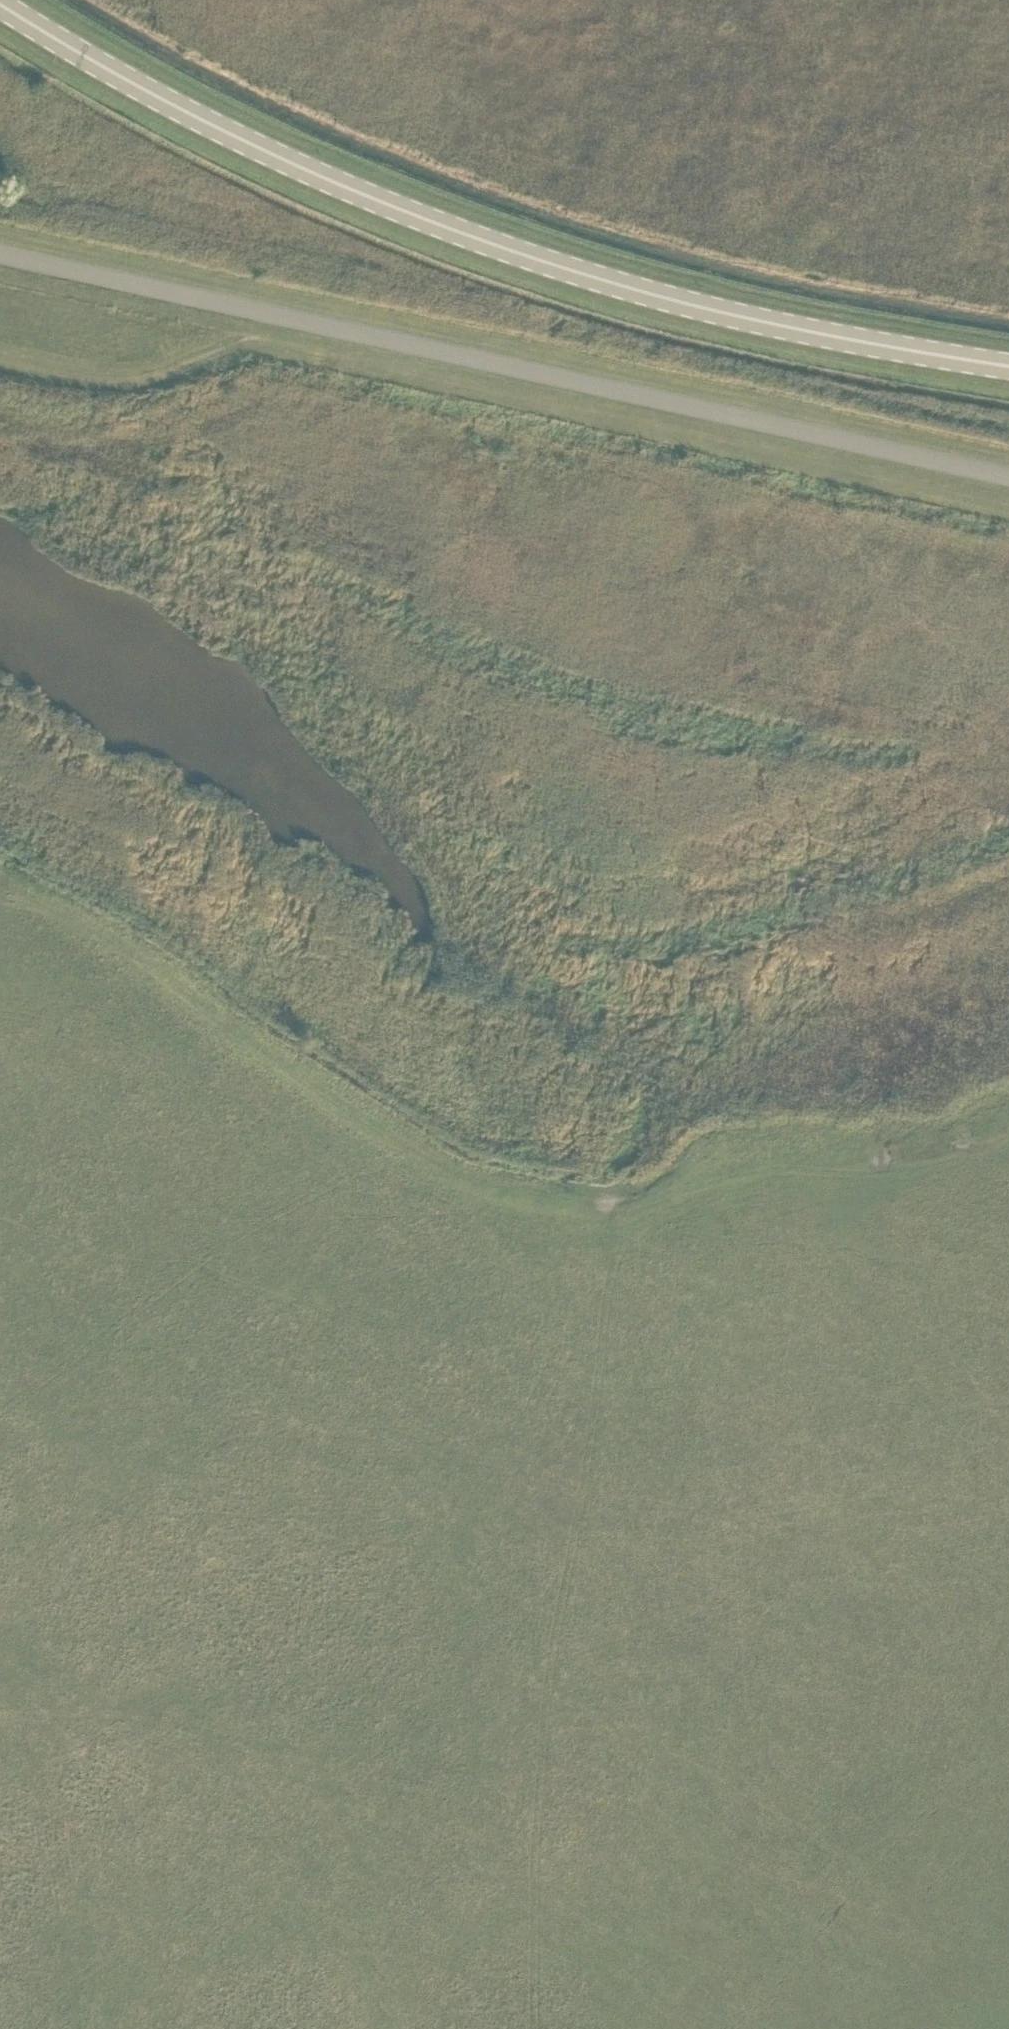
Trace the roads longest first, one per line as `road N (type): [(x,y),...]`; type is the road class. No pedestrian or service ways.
road 1 (primary): [(1008,364),(840,338),(465,234),(301,166),(0,4)]
road 2 (unclassified): [(1008,476),(0,256)]

